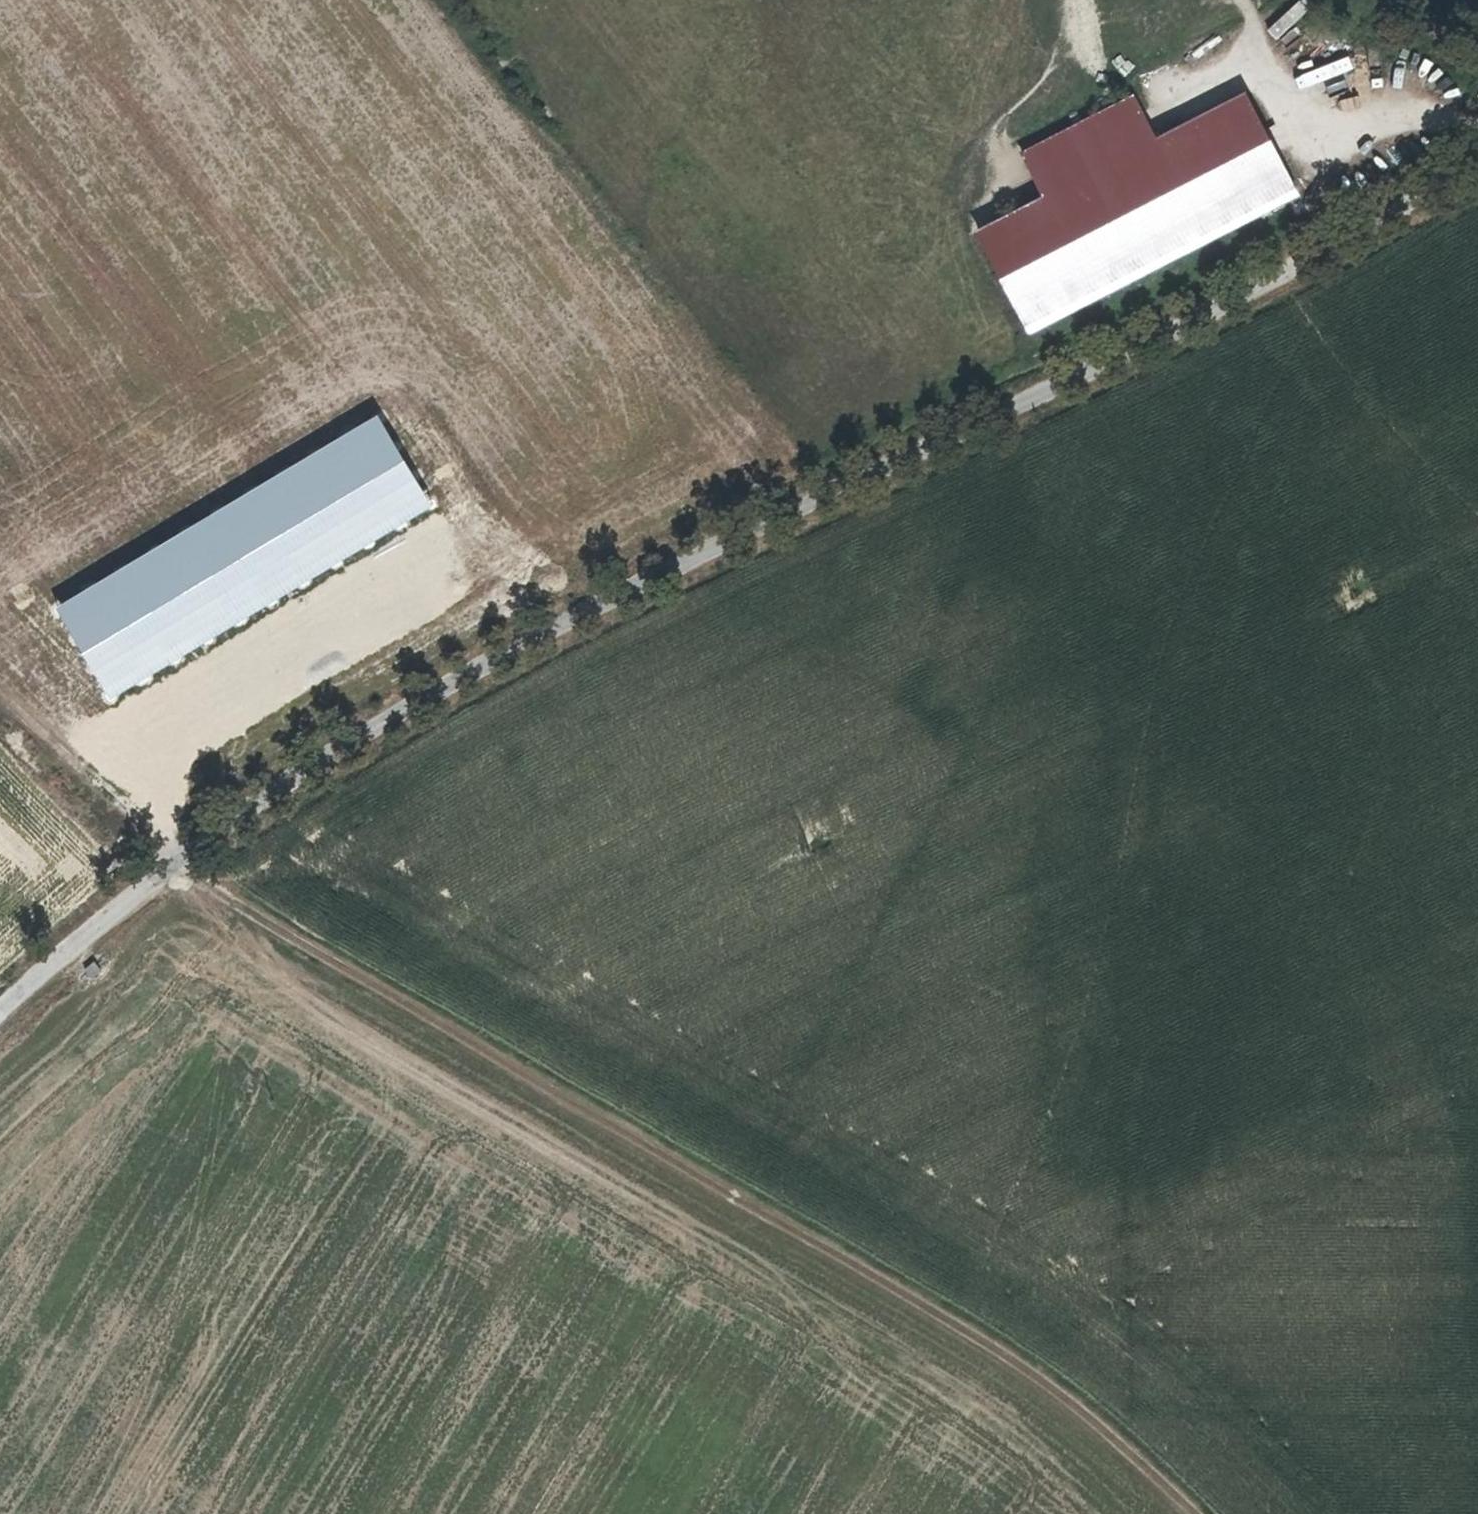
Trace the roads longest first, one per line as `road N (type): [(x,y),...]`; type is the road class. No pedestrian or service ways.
road 1 (unclassified): [(1477,187),(468,676),(168,870),(84,933),(0,1013)]
road 2 (track): [(1188,1513),(1082,1411),(168,870),(0,707)]
road 3 (track): [(1238,0),(1291,87),(1450,115),(1477,150)]

